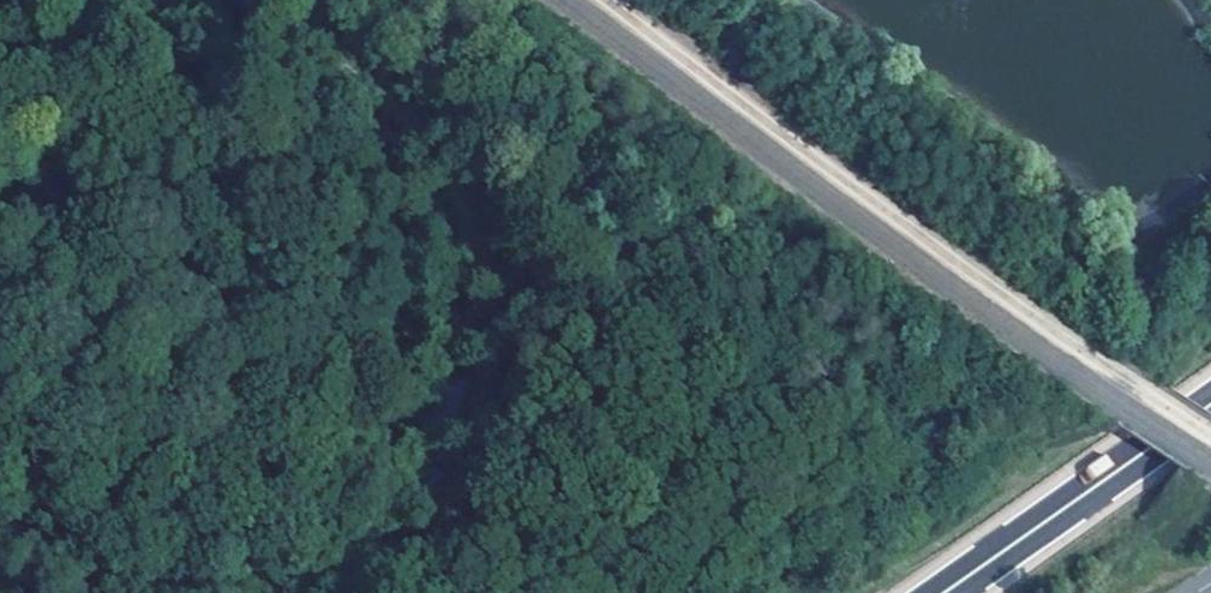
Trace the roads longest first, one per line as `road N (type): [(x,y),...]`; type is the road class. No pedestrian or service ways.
road 1 (primary): [(942,592),(1210,403)]

